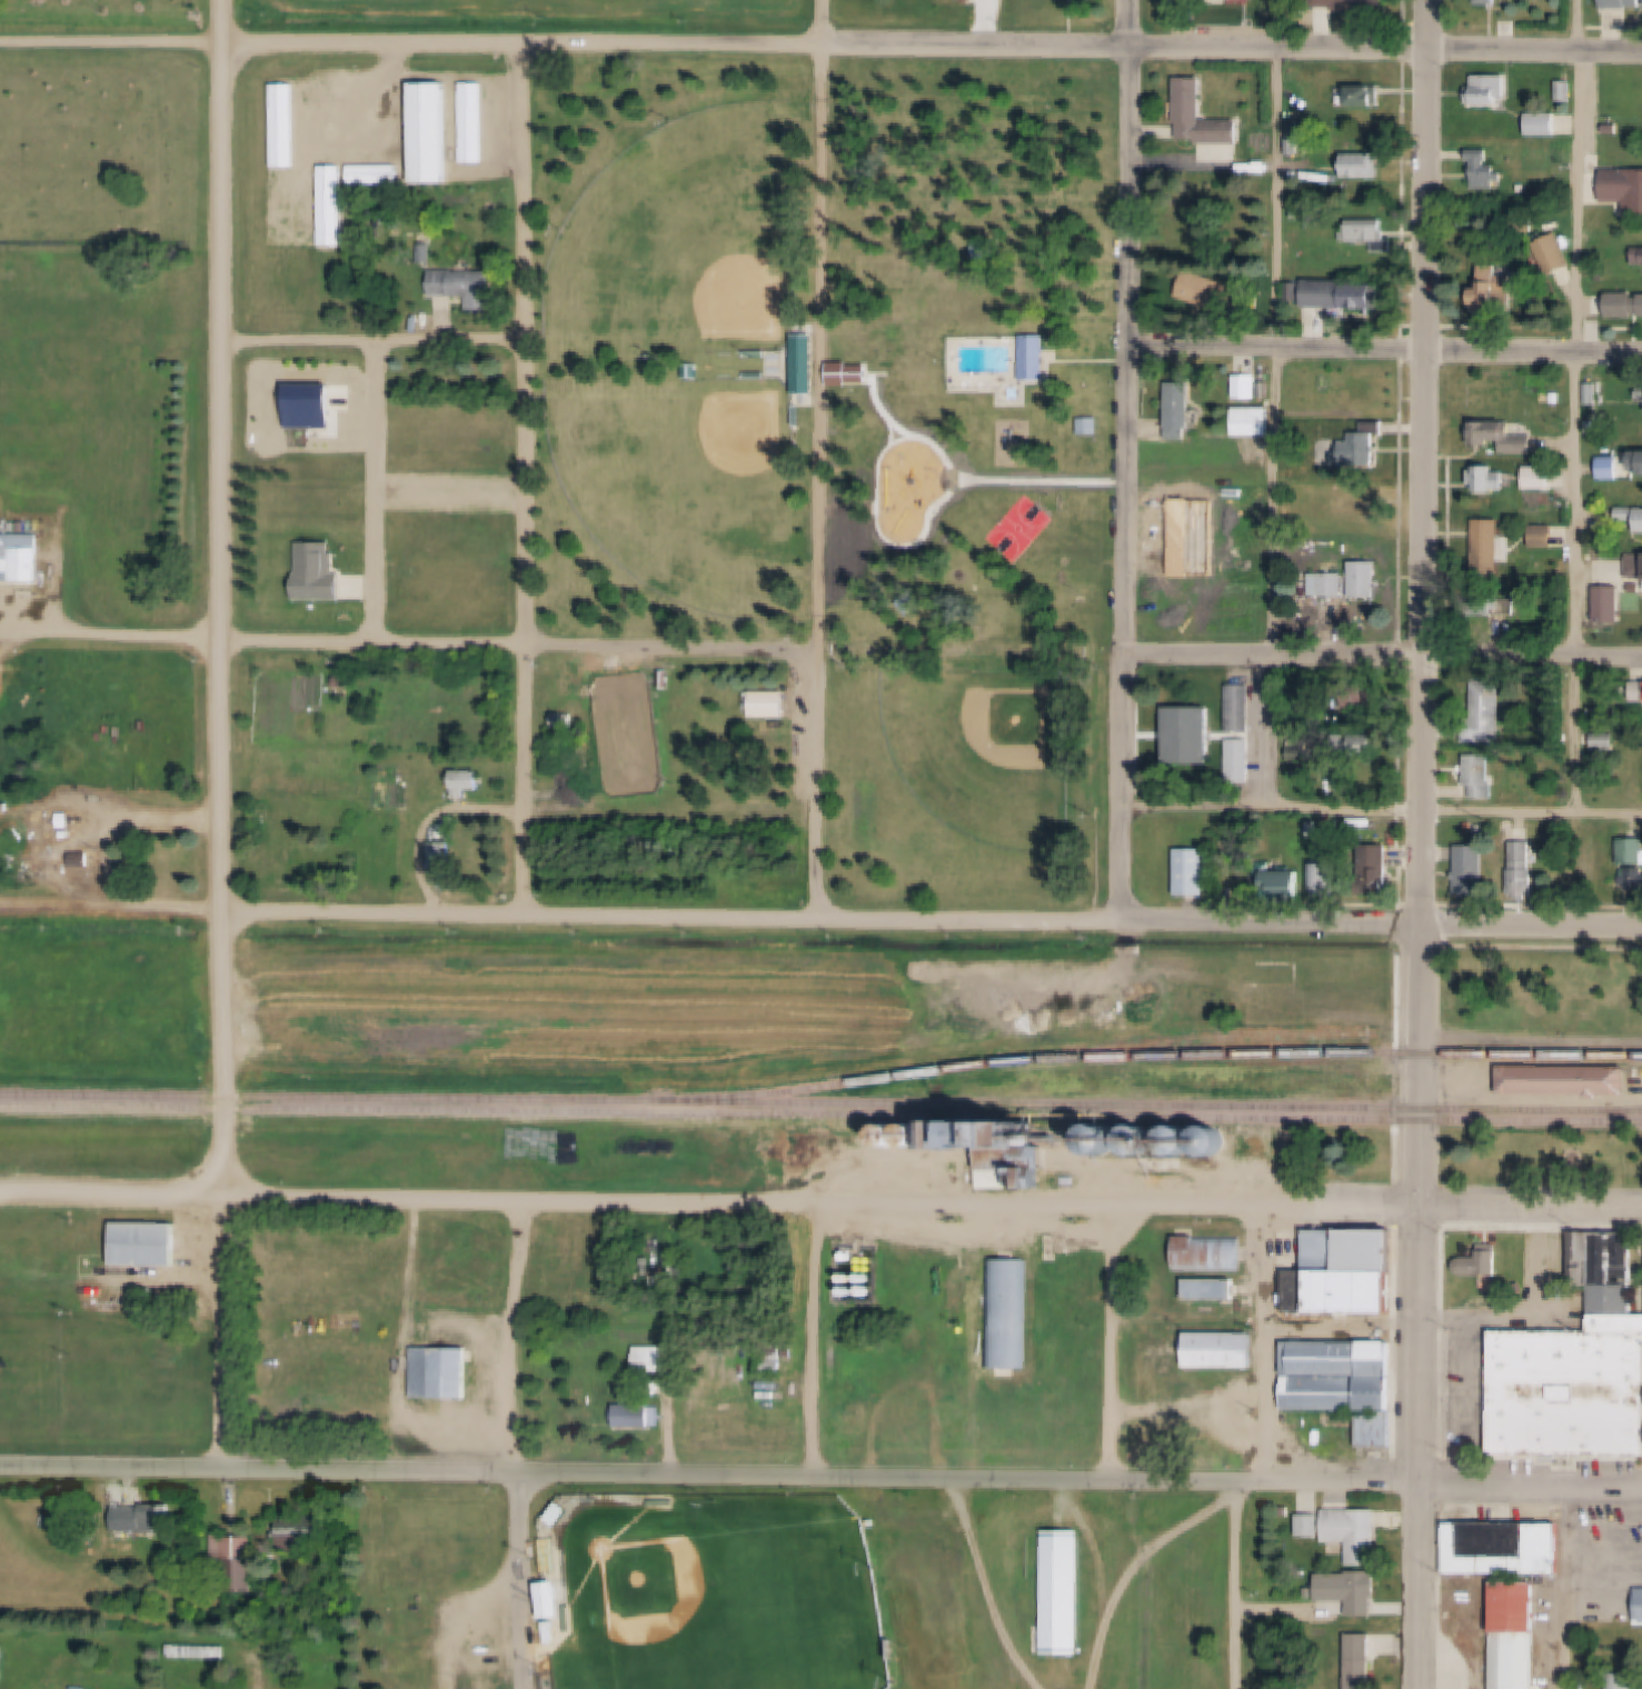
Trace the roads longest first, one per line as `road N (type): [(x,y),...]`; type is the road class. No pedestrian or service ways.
road 1 (residential): [(0,1468),(1641,1485)]
road 2 (residential): [(1420,1211),(429,1202),(0,1189)]
road 3 (residential): [(233,1195),(227,40)]
road 4 (residential): [(1422,925),(1431,0)]
road 5 (residential): [(1126,921),(1132,0)]
road 6 (residential): [(1126,921),(227,912)]
road 7 (residential): [(526,915),(528,41)]
road 8 (residential): [(1641,53),(824,43)]
road 9 (residential): [(1416,1688),(1422,925)]
road 10 (residential): [(823,649),(226,638)]
road 11 (residential): [(824,43),(227,40)]
road 12 (residential): [(1641,927),(1126,921)]
road 13 (residential): [(1641,656),(1127,652)]
road 14 (residential): [(1641,356),(1130,341)]
road 15 (track): [(1127,652),(823,649)]
road 16 (residential): [(527,338),(226,341)]
road 17 (residential): [(215,1469),(233,1195)]
road 18 (residential): [(520,1473),(511,1422),(523,1202)]
road 19 (residential): [(815,1478),(814,1206)]
road 20 (residential): [(1113,1208),(1117,1479)]
road 21 (residential): [(822,918),(823,649)]
road 22 (track): [(227,912),(0,903)]
road 23 (residential): [(1641,1213),(1420,1211)]
road 24 (residential): [(528,1688),(520,1473)]

